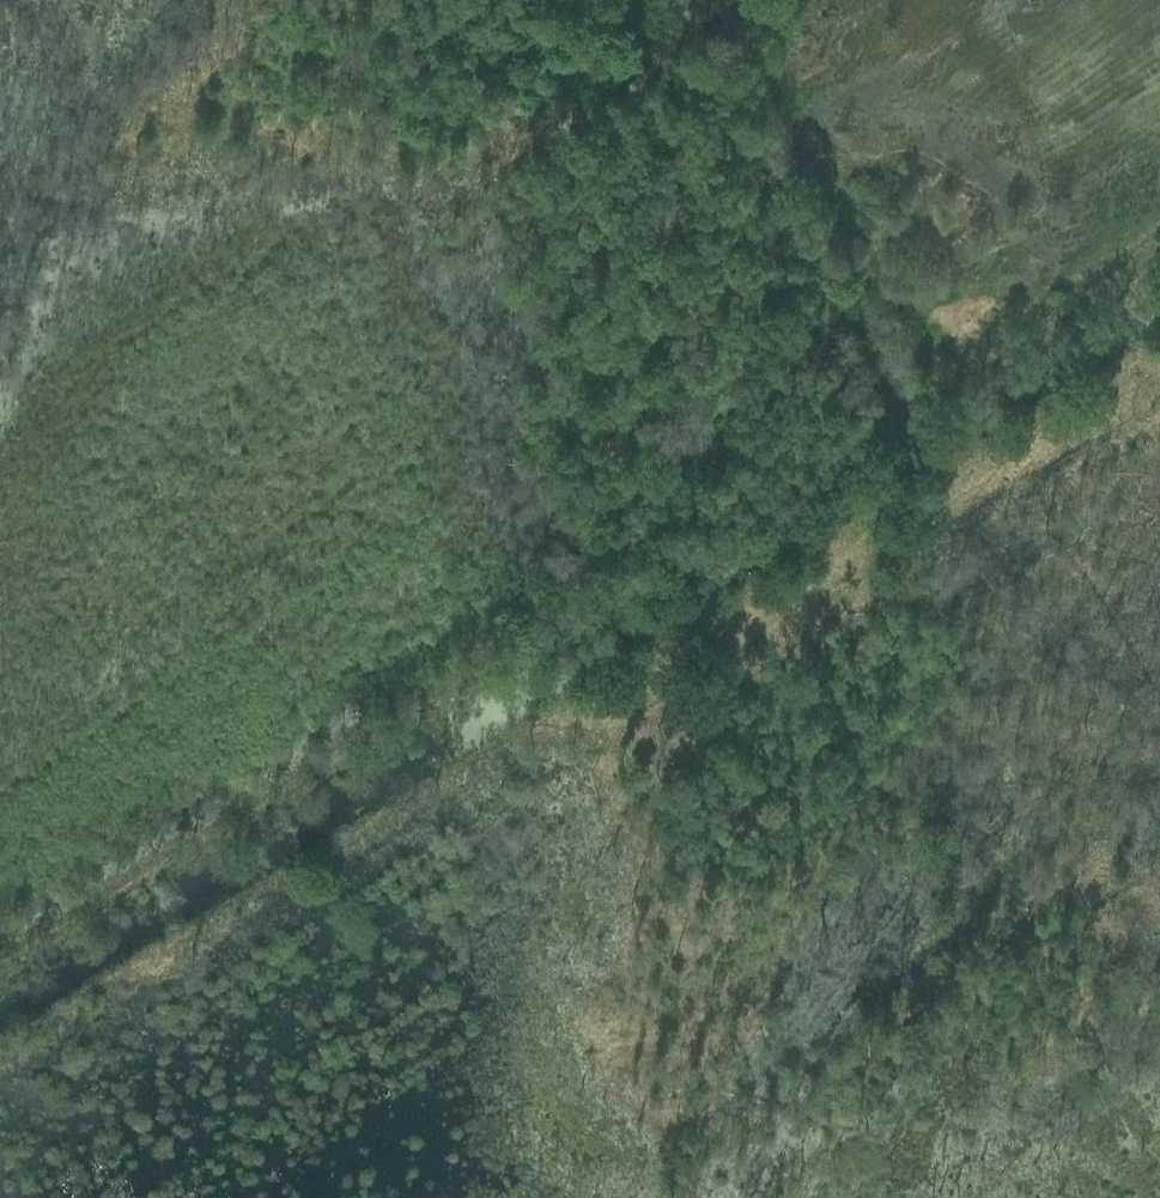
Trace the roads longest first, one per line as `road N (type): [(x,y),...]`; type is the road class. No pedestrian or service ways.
road 1 (track): [(1159,264),(0,966)]

